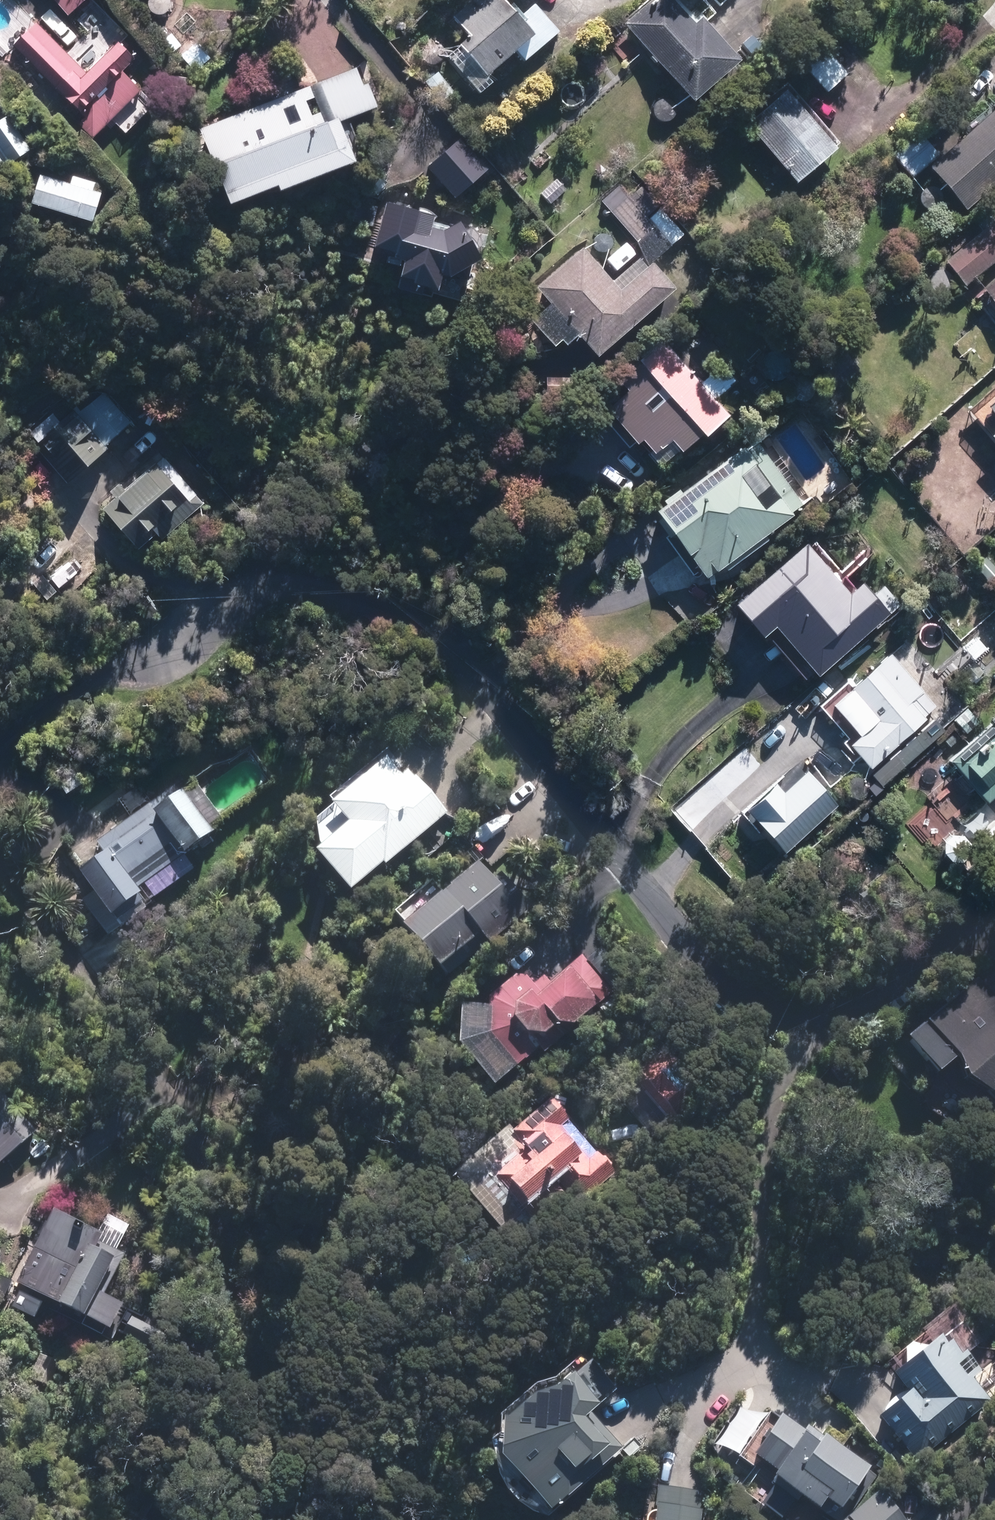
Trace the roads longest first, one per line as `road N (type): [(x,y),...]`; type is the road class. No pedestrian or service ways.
road 1 (residential): [(0,744),(202,623),(271,599),(354,597),(402,619),(462,663),(723,995),(777,1023),(824,1029),(856,1020),(994,908)]
road 2 (track): [(50,1519),(161,1454),(311,1407),(428,1339),(648,1152),(777,1023)]
road 3 (track): [(0,906),(108,1068),(205,1251),(213,1286),(212,1389),(269,1419)]

